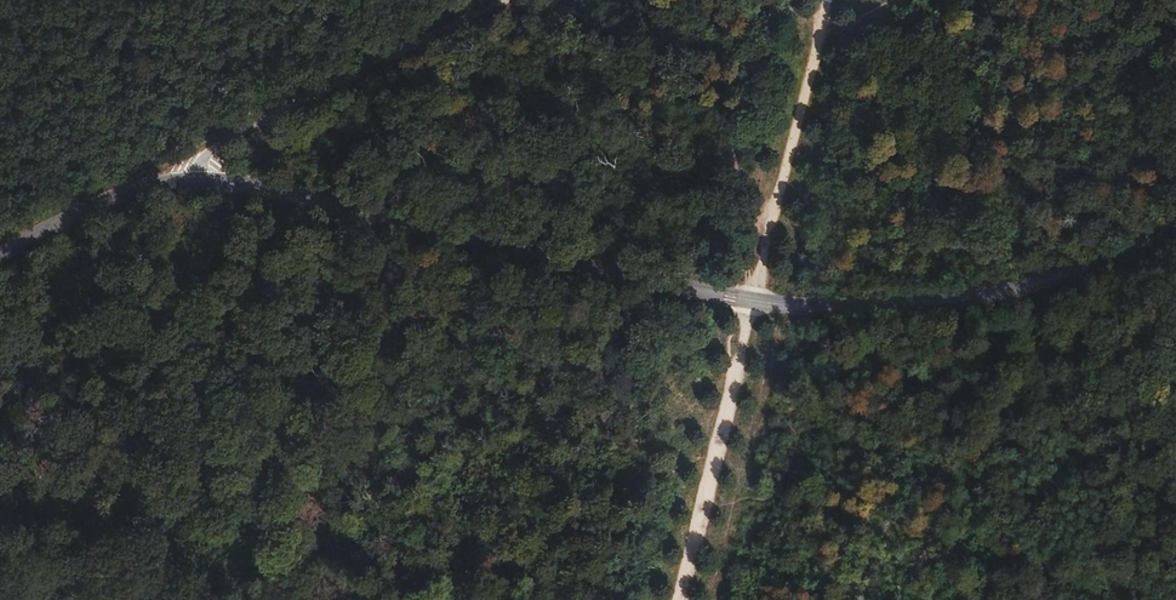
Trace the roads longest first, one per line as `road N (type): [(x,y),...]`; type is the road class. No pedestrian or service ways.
road 1 (tertiary): [(1175,227),(998,293),(825,308),(740,299),(176,170),(108,182),(0,239)]
road 2 (track): [(823,24),(683,599)]
road 3 (track): [(766,249),(737,149),(701,70),(602,0)]
road 4 (track): [(1055,410),(1114,599)]

